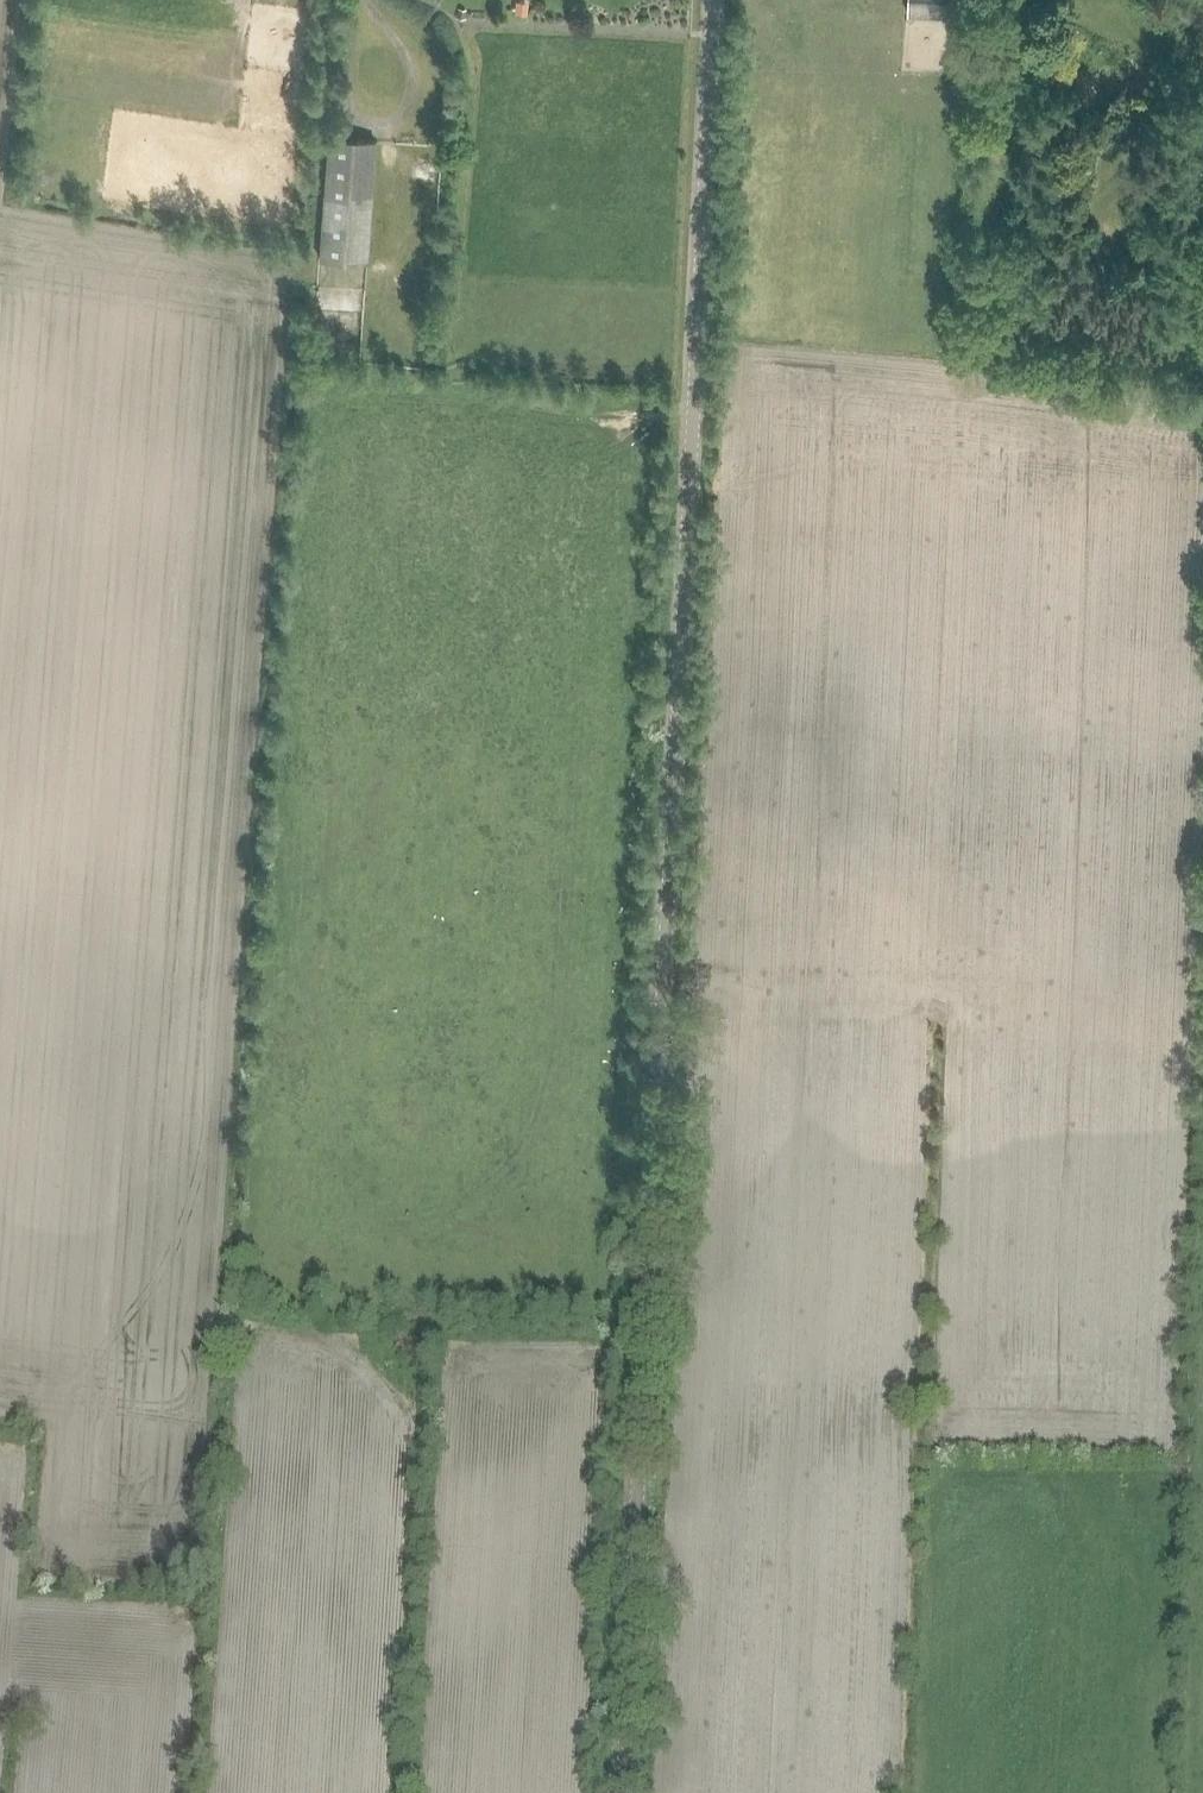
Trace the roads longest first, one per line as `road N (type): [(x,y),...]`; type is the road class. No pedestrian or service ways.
road 1 (tertiary): [(620,1792),(713,0)]

